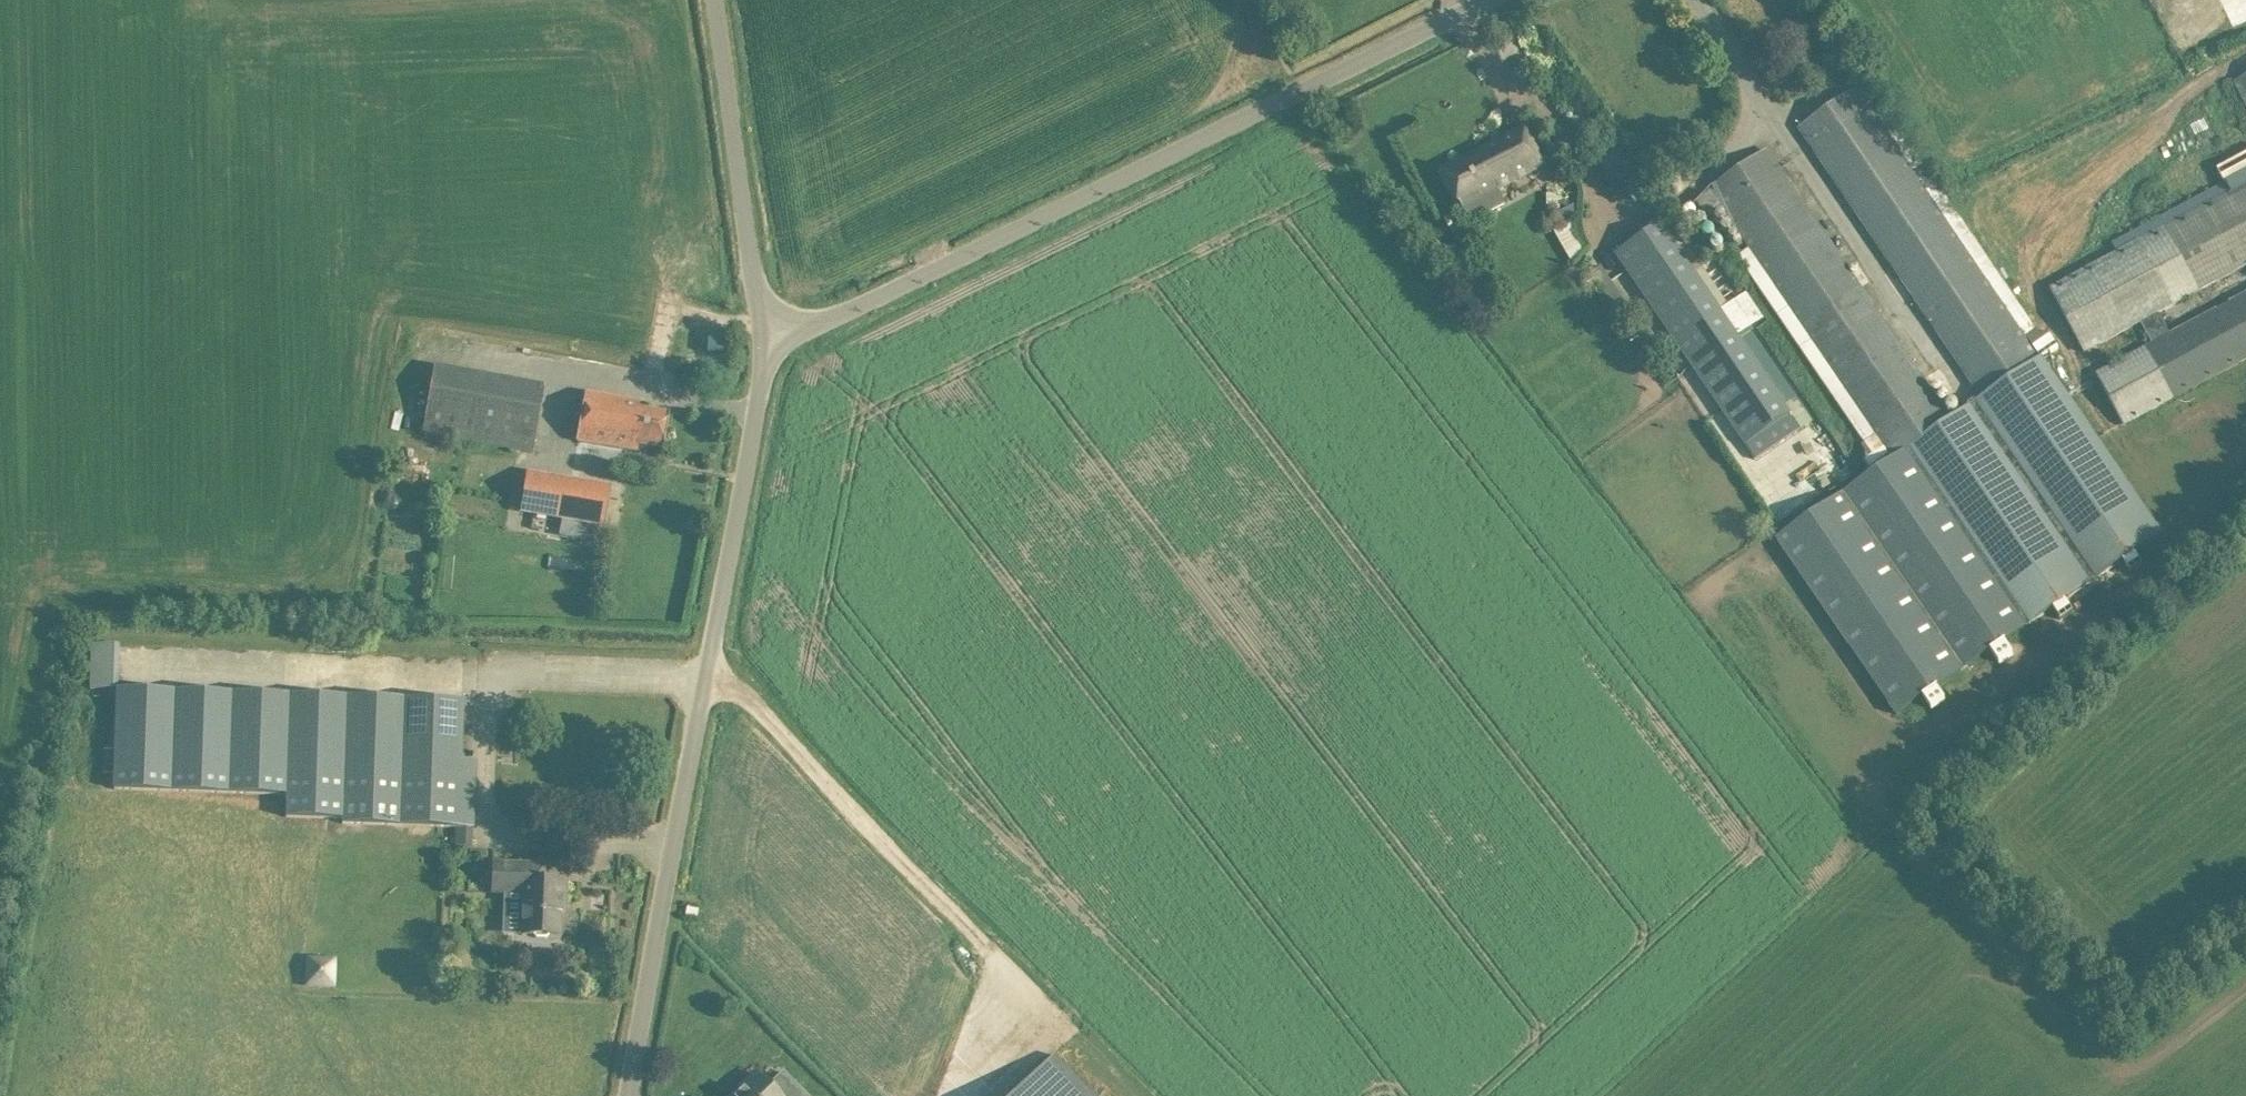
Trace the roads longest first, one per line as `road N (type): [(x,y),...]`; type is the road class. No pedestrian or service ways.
road 1 (unclassified): [(763,335),(837,317),(1496,0)]
road 2 (unclassified): [(624,1095),(761,387),(763,335)]
road 3 (track): [(0,276),(372,269),(667,314),(760,319)]
road 4 (unclassified): [(763,335),(713,0)]

